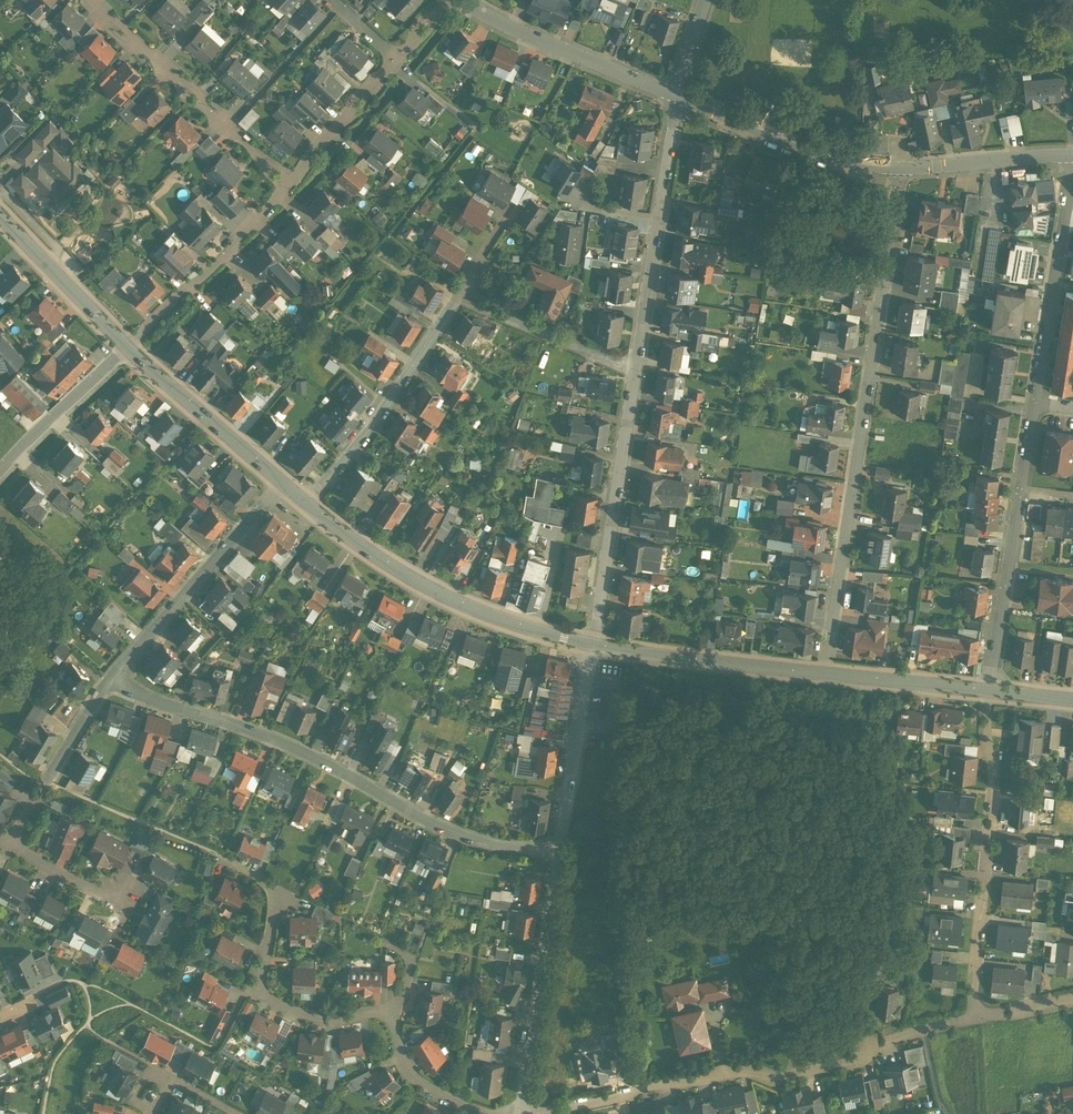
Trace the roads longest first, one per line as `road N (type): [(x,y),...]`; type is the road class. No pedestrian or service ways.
road 1 (residential): [(677,97),(593,642)]
road 2 (residential): [(901,169),(826,669)]
road 3 (residential): [(113,675),(155,698),(311,751),(462,832),(562,851)]
road 4 (residential): [(973,1015),(870,1040),(857,1059),(782,1076),(756,1065),(520,1113)]
road 5 (residential): [(991,688),(994,785),(973,1015)]
road 6 (tertiary): [(593,642),(512,621),(424,585),(307,503)]
road 7 (residential): [(395,1011),(316,1013),(268,994),(262,967),(276,909),(273,886),(218,855)]
road 8 (residential): [(307,503),(369,428),(483,260)]
road 9 (residential): [(991,688),(1034,400)]
road 10 (residential): [(292,180),(92,0)]
road 11 (residential): [(562,851),(520,1113)]
road 12 (residential): [(283,480),(113,675)]
road 13 (residential): [(901,169),(802,148),(677,97)]
road 14 (tertiary): [(826,669),(593,642)]
road 15 (residential): [(464,0),(505,25),(677,97)]
road 16 (residential): [(130,346),(292,180)]
road 17 (residential): [(1034,400),(1072,179)]
road 18 (residential): [(593,642),(562,851)]
road 19 (tertiary): [(283,480),(130,346)]
road 20 (residential): [(113,675),(9,845)]
road 21 (tertiary): [(130,346),(0,214)]
road 22 (residential): [(130,346),(0,471)]
road 23 (residential): [(520,1113),(460,1100),(420,1076),(403,1051),(395,1011)]
road 24 (residential): [(1072,153),(901,169)]
road 25 (tertiary): [(991,688),(826,669)]
road 26 (residential): [(292,180),(397,62)]
road 27 (residential): [(9,845),(99,893),(122,891)]

